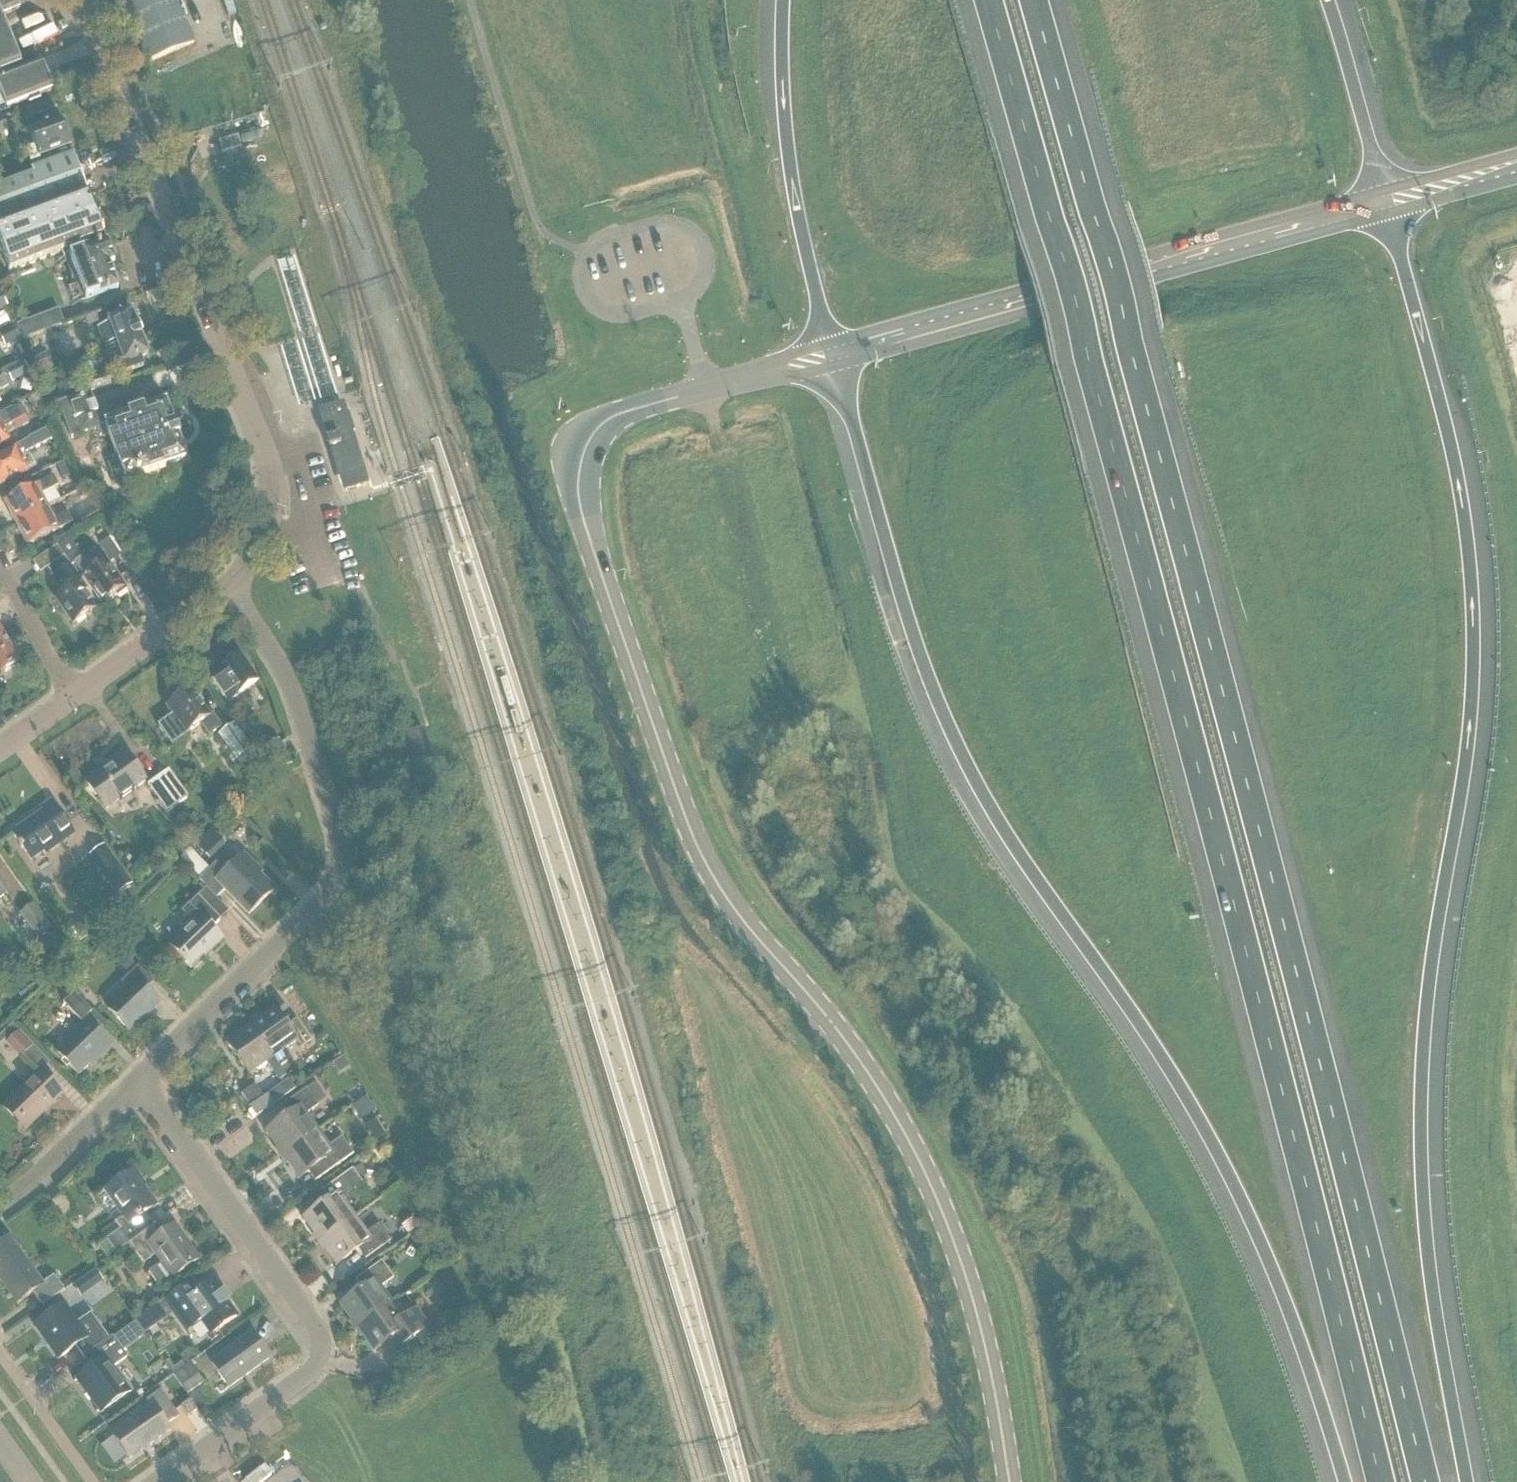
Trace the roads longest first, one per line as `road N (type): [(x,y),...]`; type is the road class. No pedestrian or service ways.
road 1 (motorway): [(981,0),(1188,744),(1377,1481)]
road 2 (motorway): [(1426,1481),(1234,735),(1033,0)]
road 3 (secondary): [(1009,1481),(986,1345),(930,1185),(865,1068),(753,933),(707,865),(581,515),(583,450),(596,425),(764,373)]
road 4 (motorway): [(1466,1481),(1428,1267),(1420,1089),(1435,931),(1466,749),(1471,573),(1459,483),(1389,212)]
road 5 (motorway): [(835,364),(946,721),(1001,825),(1206,1129),(1282,1285),(1341,1481)]
road 6 (unclassified): [(232,582),(265,529),(266,455),(81,0)]
road 7 (residential): [(138,1079),(319,904),(341,863),(338,825),(289,681),(232,582)]
road 8 (secondary): [(1384,190),(829,342)]
road 9 (secondary): [(835,364),(1389,212)]
road 10 (residential): [(158,1481),(311,1371),(319,1340),(138,1079)]
road 11 (motorway): [(782,0),(787,144),(829,342)]
road 12 (unclassified): [(71,698),(232,582)]
road 13 (motorway): [(1384,190),(1331,0)]
road 14 (residential): [(6,1200),(138,1079)]
road 15 (residential): [(92,1481),(0,1352)]
road 16 (residential): [(71,698),(0,561)]
road 17 (secondary): [(1516,153),(1384,190)]
road 18 (secondary): [(1389,212),(1516,177)]

